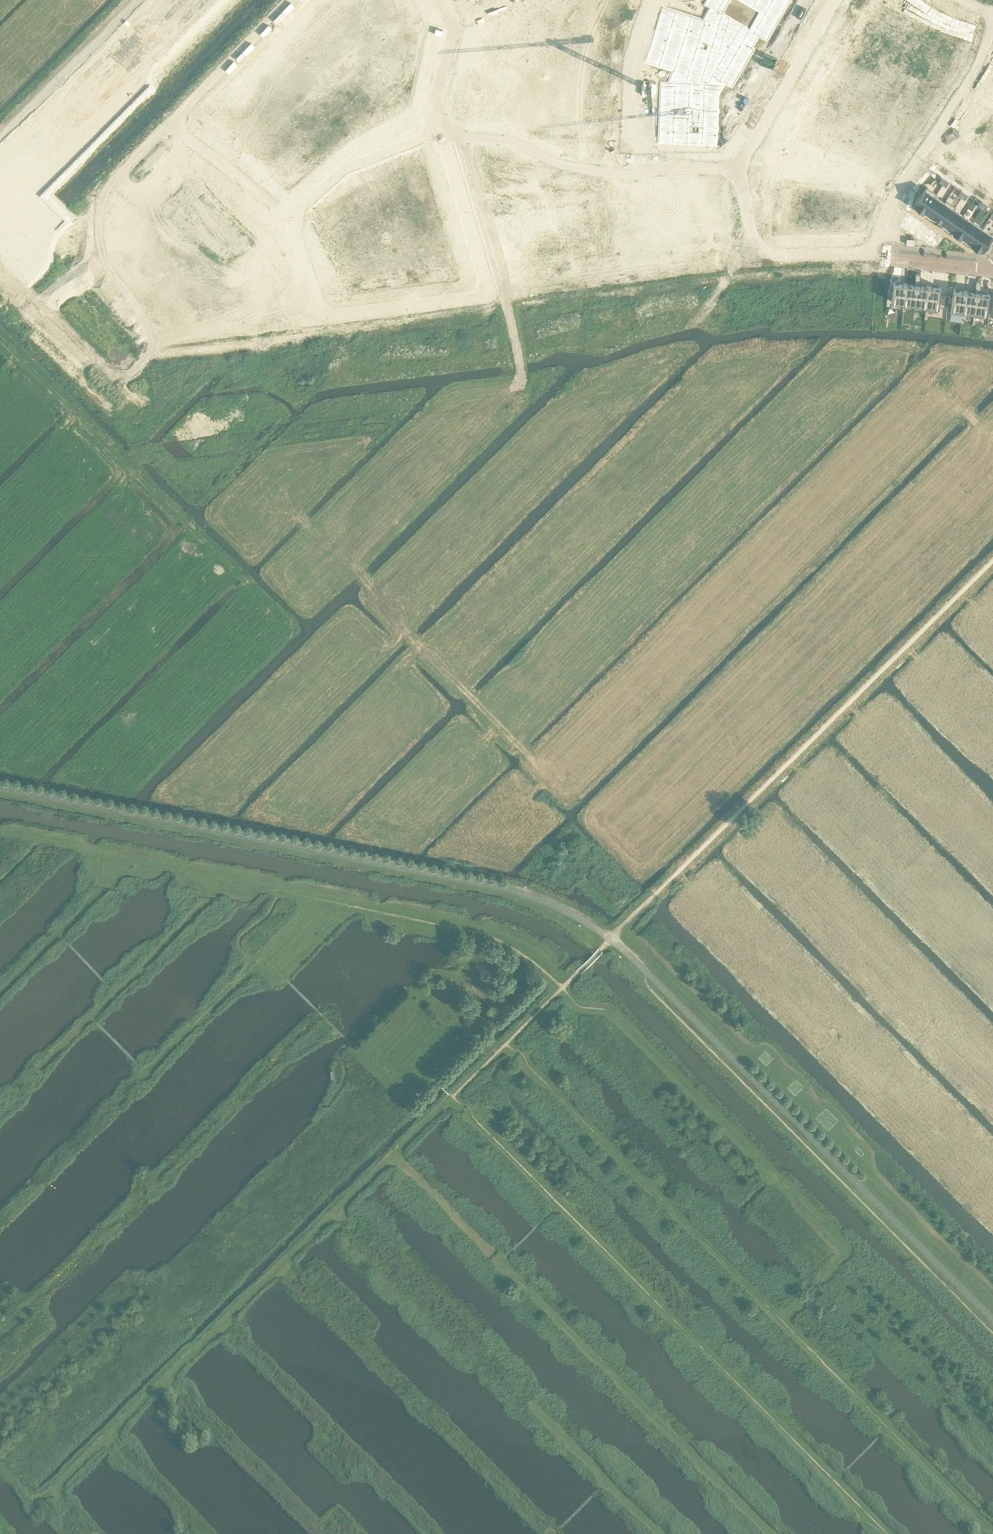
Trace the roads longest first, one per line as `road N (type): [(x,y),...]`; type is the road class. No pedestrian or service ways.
road 1 (track): [(992,561),(610,938)]
road 2 (tertiary): [(213,0),(0,228)]
road 3 (residential): [(440,127),(548,137),(636,175),(737,175)]
road 4 (residential): [(199,494),(135,398),(0,275)]
road 5 (residential): [(157,355),(145,312),(100,241),(99,205),(173,125)]
road 6 (residential): [(488,289),(752,242)]
road 7 (track): [(162,496),(0,336)]
road 8 (residential): [(901,189),(992,27)]
road 9 (residential): [(157,355),(336,319)]
road 10 (residential): [(293,221),(354,162),(440,127)]
road 11 (residential): [(173,125),(292,0)]
road 12 (residential): [(488,289),(440,127)]
road 13 (residential): [(336,319),(488,289)]
road 14 (residential): [(293,221),(173,125)]
road 15 (residential): [(759,132),(901,189)]
road 16 (residential): [(759,132),(836,0)]
road 17 (track): [(131,861),(0,833)]
road 18 (residential): [(440,127),(436,105),(453,24),(439,0)]
road 19 (residential): [(752,242),(769,257),(872,255)]

